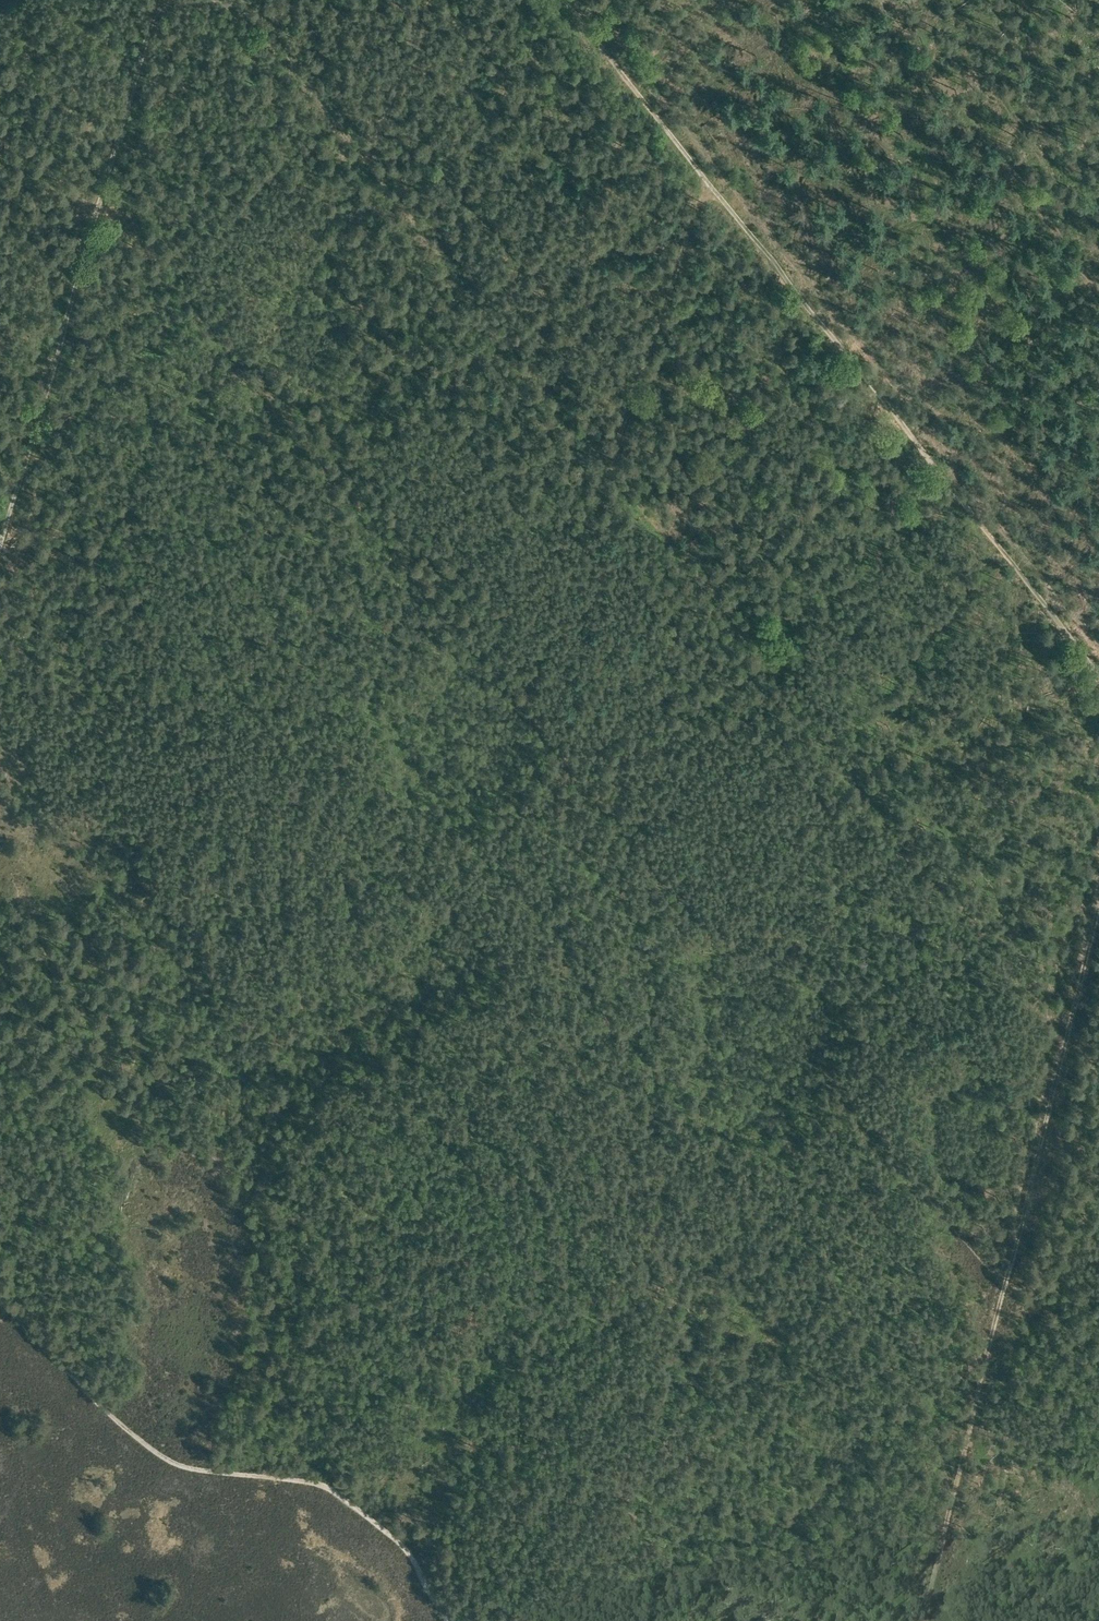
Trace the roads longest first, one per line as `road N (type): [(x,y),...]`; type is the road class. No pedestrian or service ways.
road 1 (track): [(1098,662),(563,0)]
road 2 (track): [(935,1620),(1098,909)]
road 3 (track): [(449,1620),(417,1560),(380,1513),(329,1486),(166,1456),(0,1308)]
road 4 (track): [(156,0),(0,552)]
road 5 (track): [(432,0),(373,160),(235,0)]

